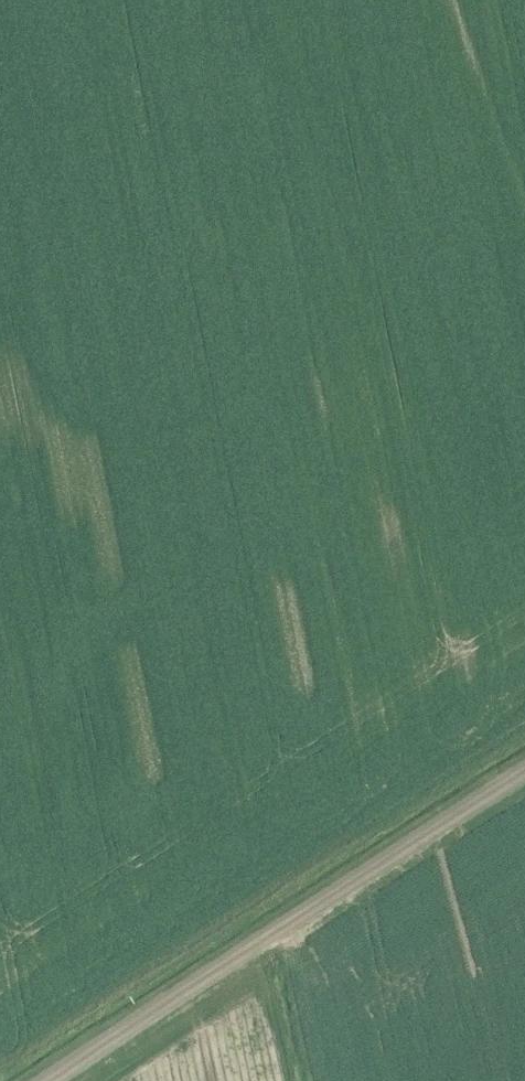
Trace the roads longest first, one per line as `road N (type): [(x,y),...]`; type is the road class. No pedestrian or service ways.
road 1 (track): [(524,773),(40,1080)]

